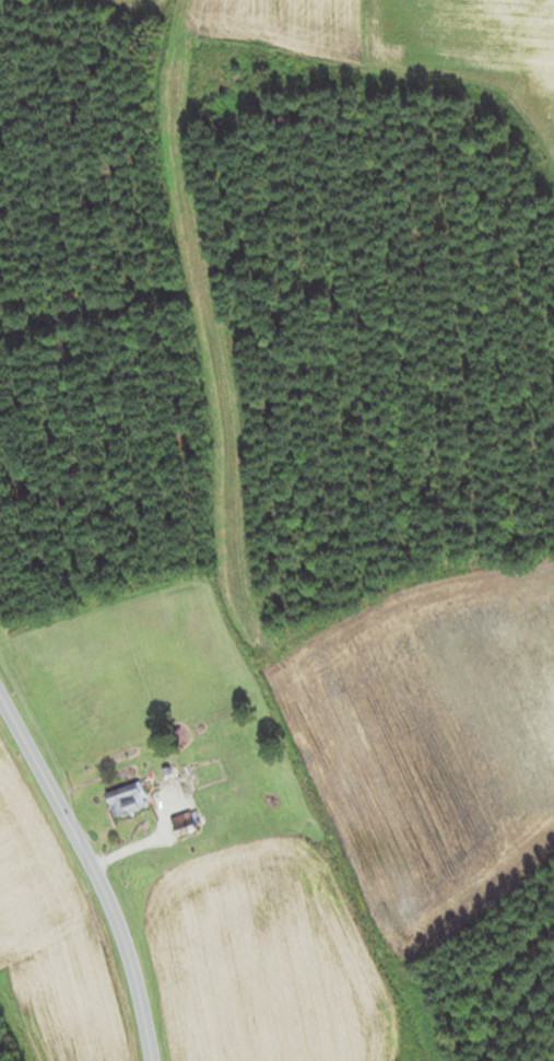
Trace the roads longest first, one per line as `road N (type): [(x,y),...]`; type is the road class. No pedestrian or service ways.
road 1 (tertiary): [(152,1060),(114,916),(0,698)]

